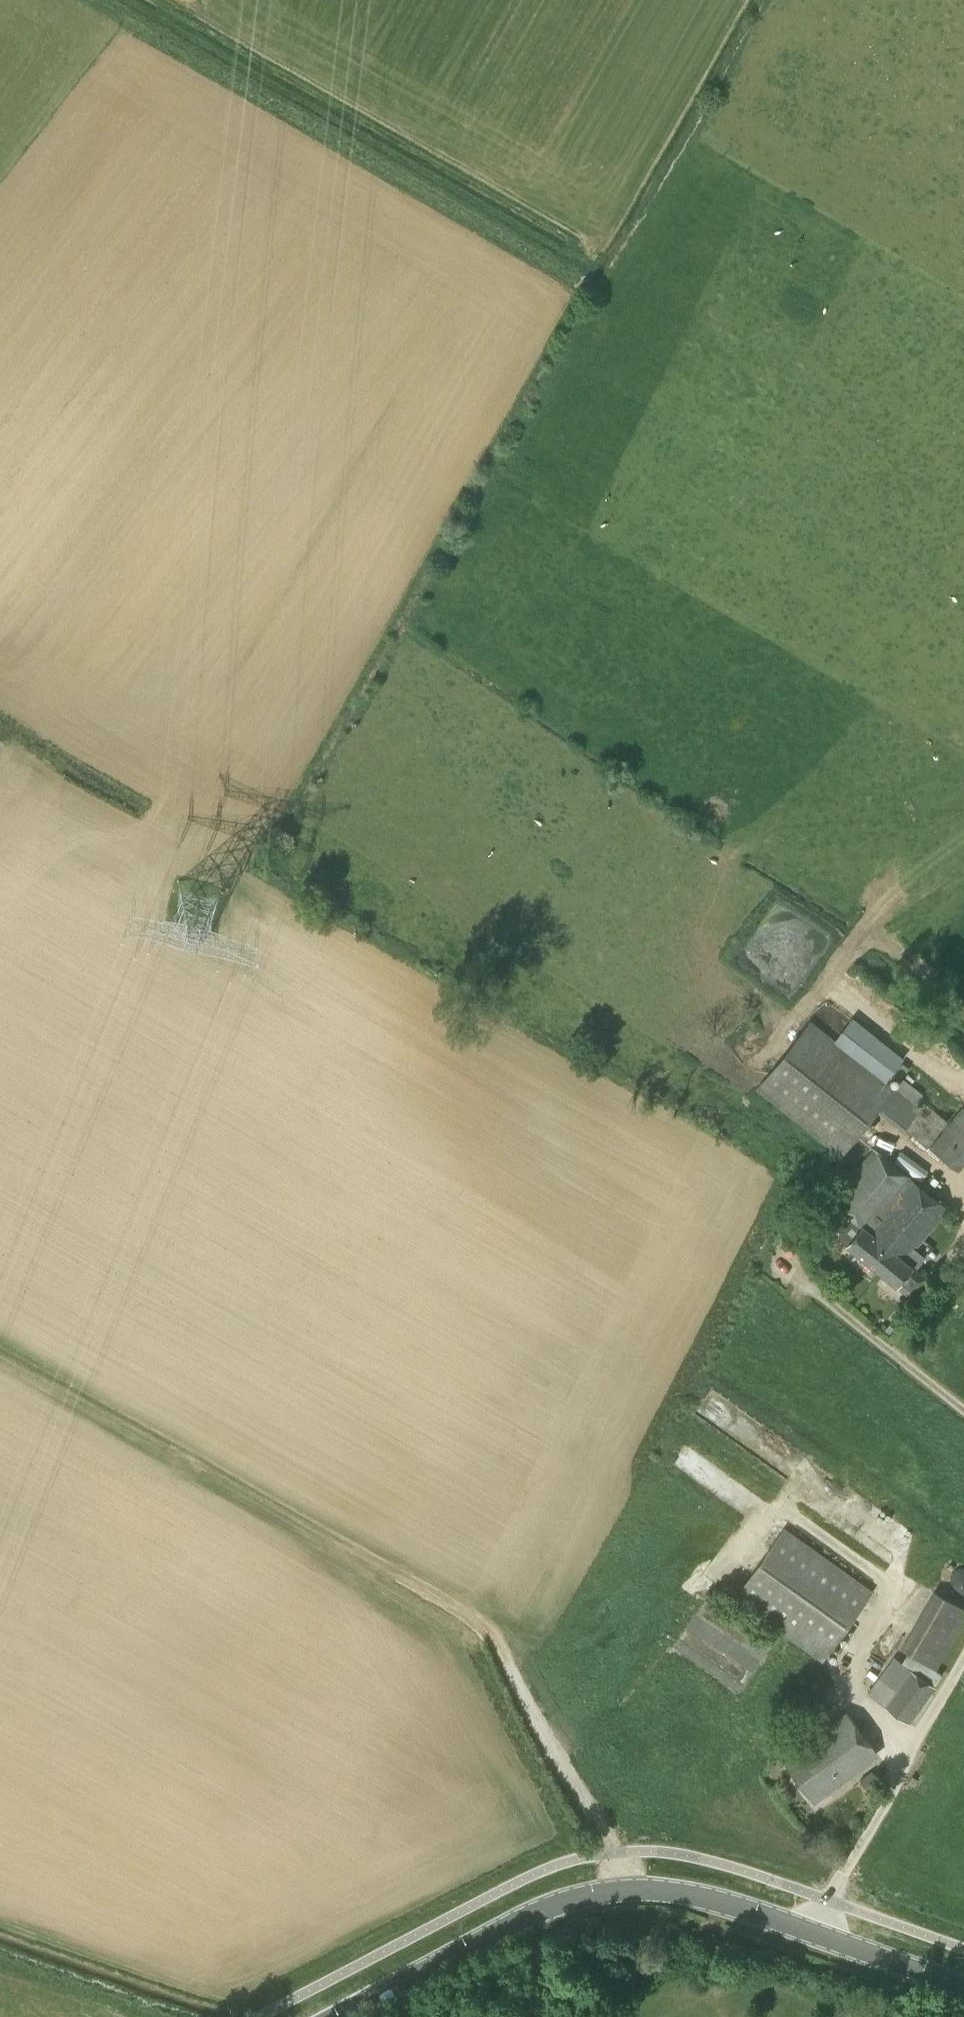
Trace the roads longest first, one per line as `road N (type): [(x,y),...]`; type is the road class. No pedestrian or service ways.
road 1 (secondary): [(342,2016),(510,1930),(593,1899),(645,1894),(719,1903),(963,1989)]

